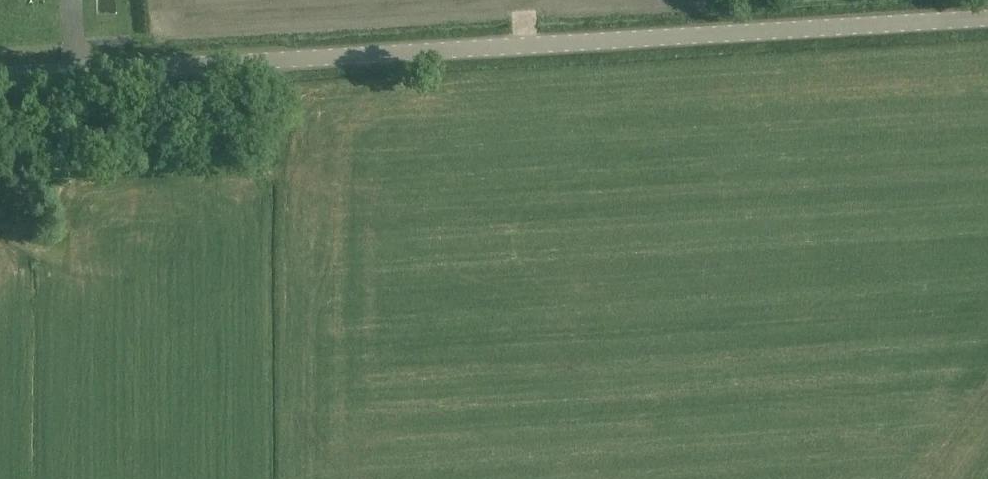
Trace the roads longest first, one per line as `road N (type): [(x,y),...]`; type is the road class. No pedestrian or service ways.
road 1 (unclassified): [(0,80),(987,26)]

